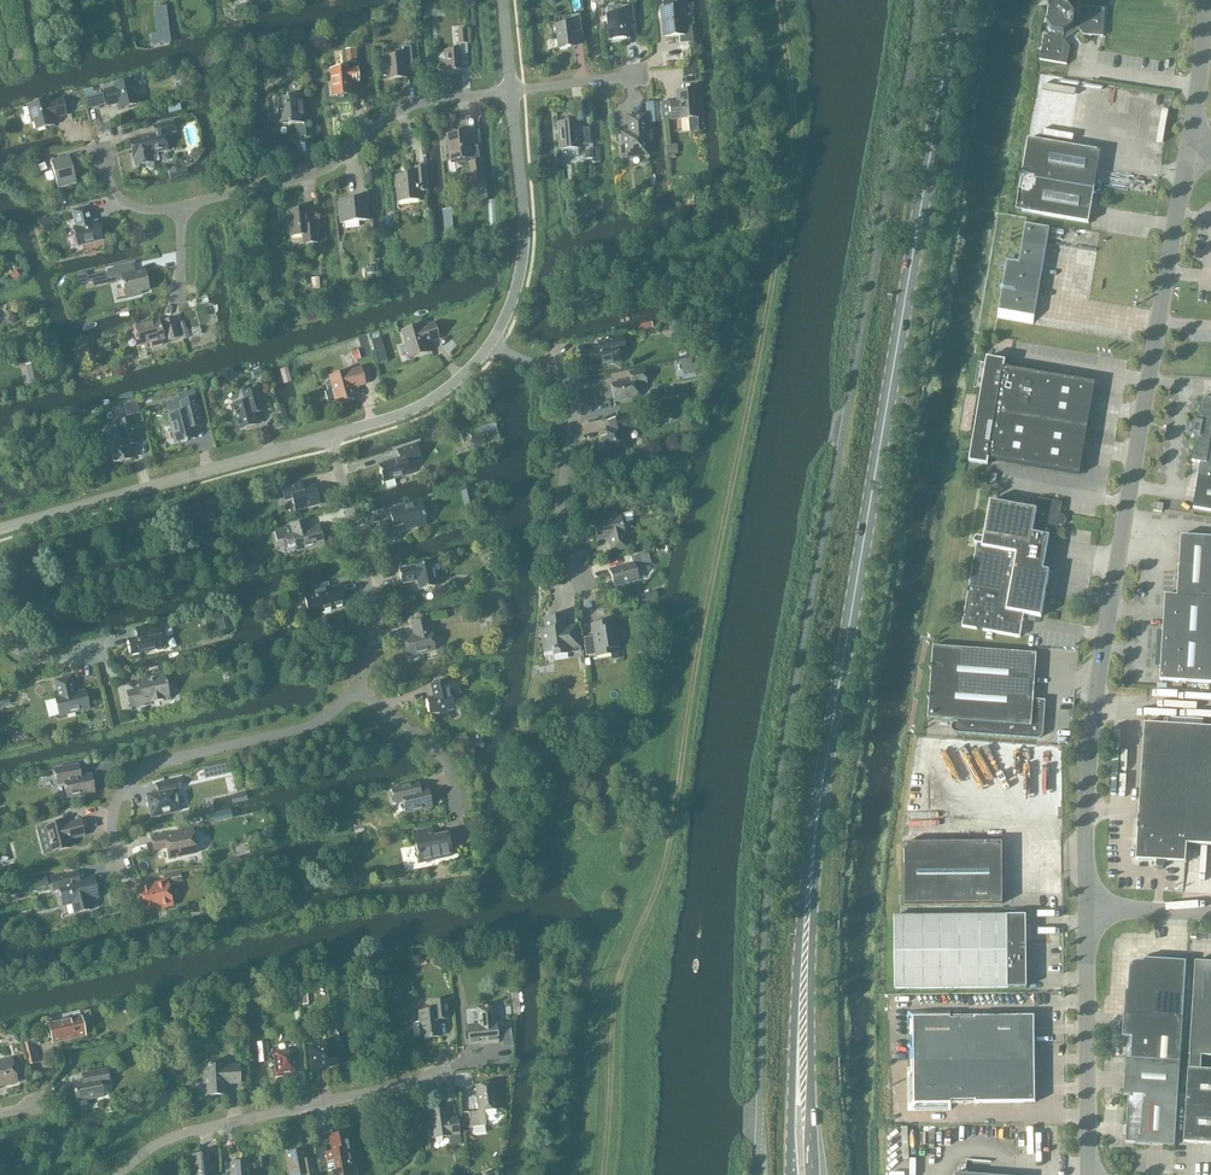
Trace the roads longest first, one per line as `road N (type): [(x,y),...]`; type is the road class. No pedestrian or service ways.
road 1 (primary): [(804,979),(820,803),(933,155),(952,0)]
road 2 (unclassified): [(1088,908),(1087,774),(1098,693),(1189,152)]
road 3 (residential): [(183,205),(330,167),(382,121),(416,104),(511,90)]
road 4 (residential): [(0,529),(329,436)]
road 5 (residential): [(117,1174),(176,1135),(441,1078)]
road 6 (residential): [(119,864),(114,806),(145,769),(312,725),(356,690)]
road 7 (residential): [(585,588),(560,509),(573,388),(489,344)]
road 8 (unclassified): [(1090,1174),(1088,908)]
road 9 (residential): [(356,690),(375,624),(329,436)]
road 10 (residential): [(489,344),(512,303),(523,257),(511,90)]
road 11 (primary): [(804,979),(792,1174)]
road 12 (primary): [(814,1174),(804,979)]
road 13 (residential): [(329,436),(412,410),(461,377),(489,344)]
road 14 (residential): [(460,812),(443,759),(356,690)]
road 15 (unclassified): [(1189,152),(1205,0)]
road 16 (residential): [(511,90),(646,75)]
road 17 (unclassified): [(1210,914),(1088,908)]

